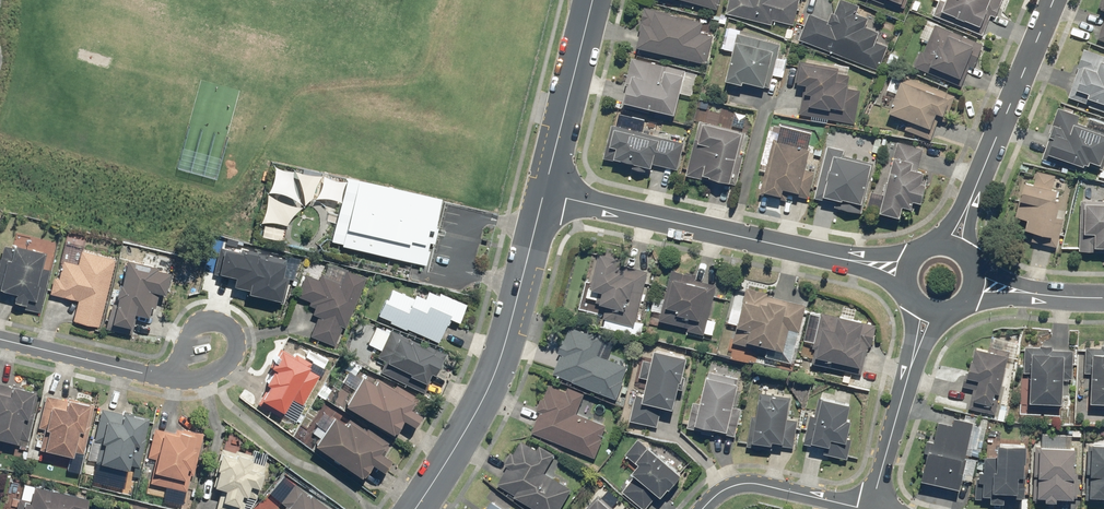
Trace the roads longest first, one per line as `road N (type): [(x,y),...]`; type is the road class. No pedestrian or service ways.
road 1 (residential): [(543,193),(906,265)]
road 2 (tertiary): [(413,508),(484,395),(543,193)]
road 3 (residential): [(1054,0),(951,237)]
road 4 (residential): [(928,294),(872,508)]
road 5 (residential): [(145,372),(178,361),(190,328),(203,319),(228,326),(240,338),(235,362),(177,379)]
road 6 (tertiary): [(543,193),(592,0)]
road 7 (residential): [(702,508),(726,487),(756,483),(860,508)]
road 8 (residential): [(0,339),(145,372)]
road 9 (residential): [(966,276),(1103,297)]

